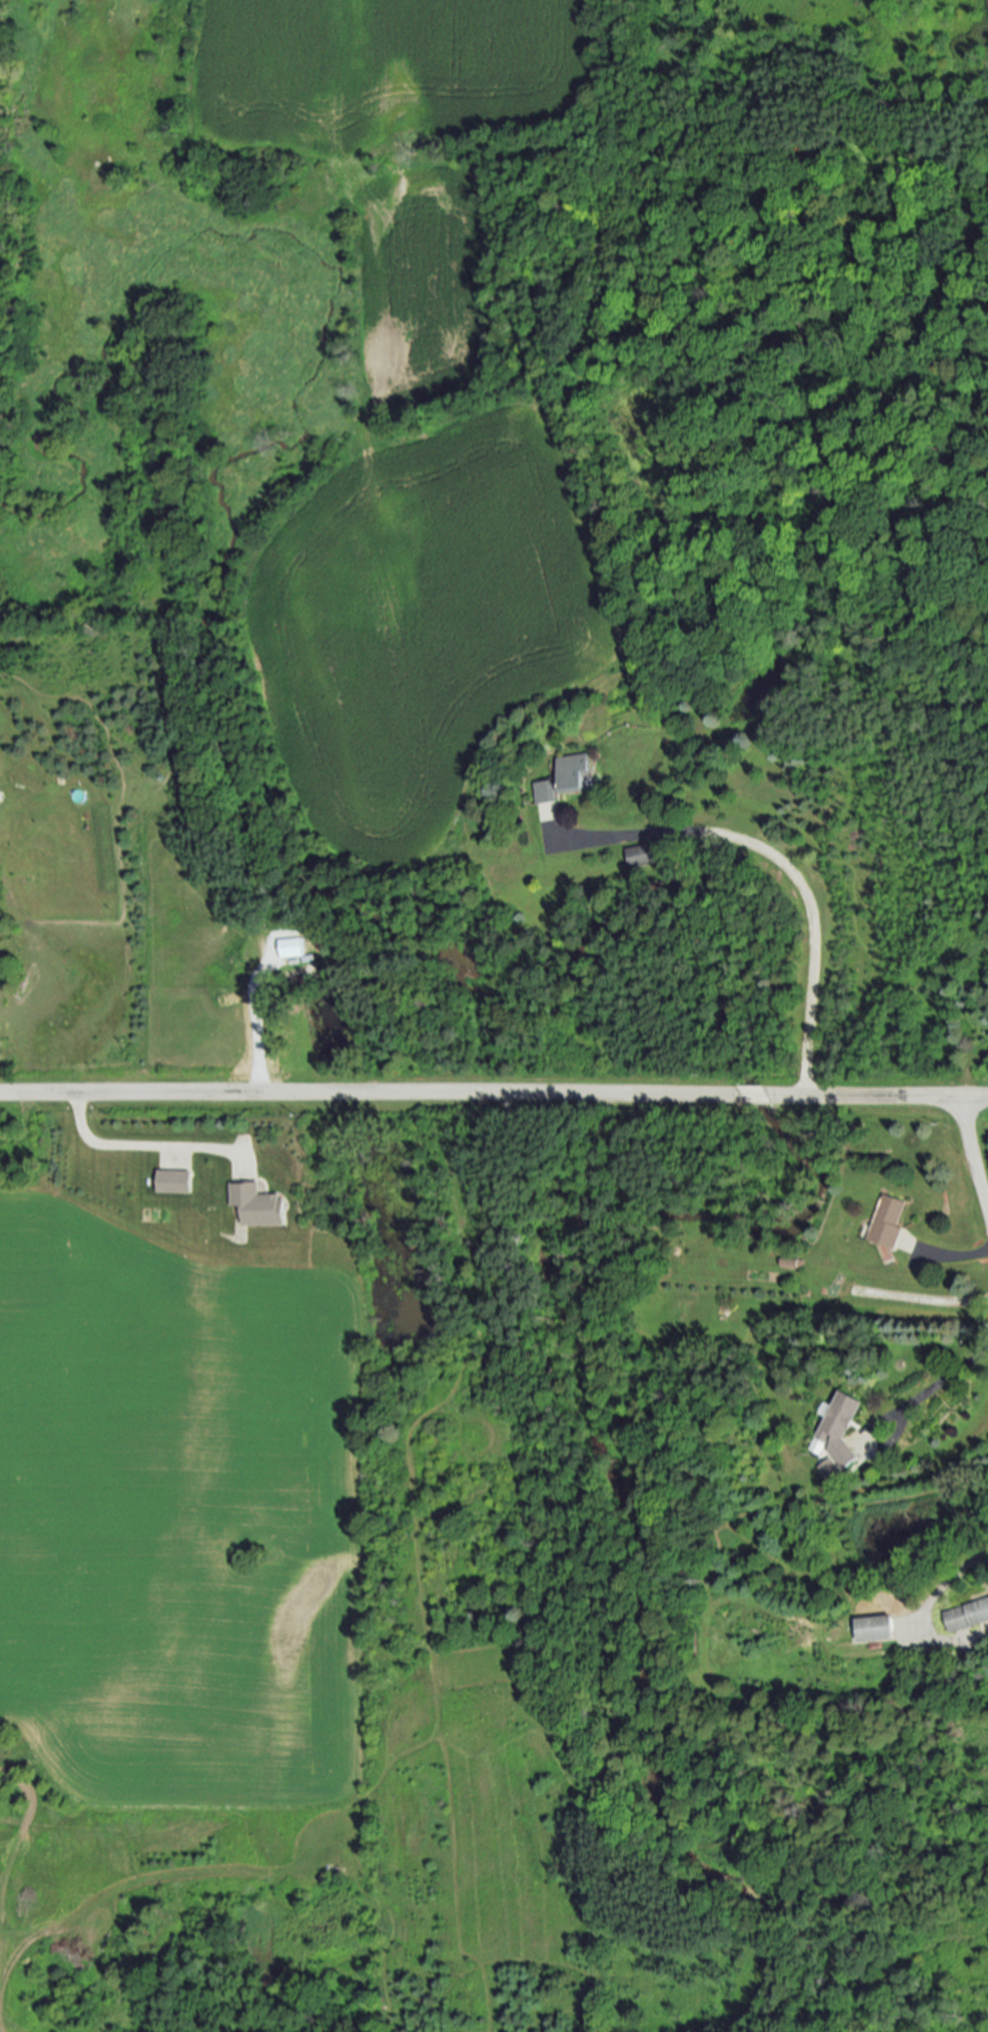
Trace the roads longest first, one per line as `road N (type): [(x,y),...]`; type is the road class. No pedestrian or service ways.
road 1 (residential): [(987,1098),(0,1091)]
road 2 (residential): [(962,1098),(987,1222)]

